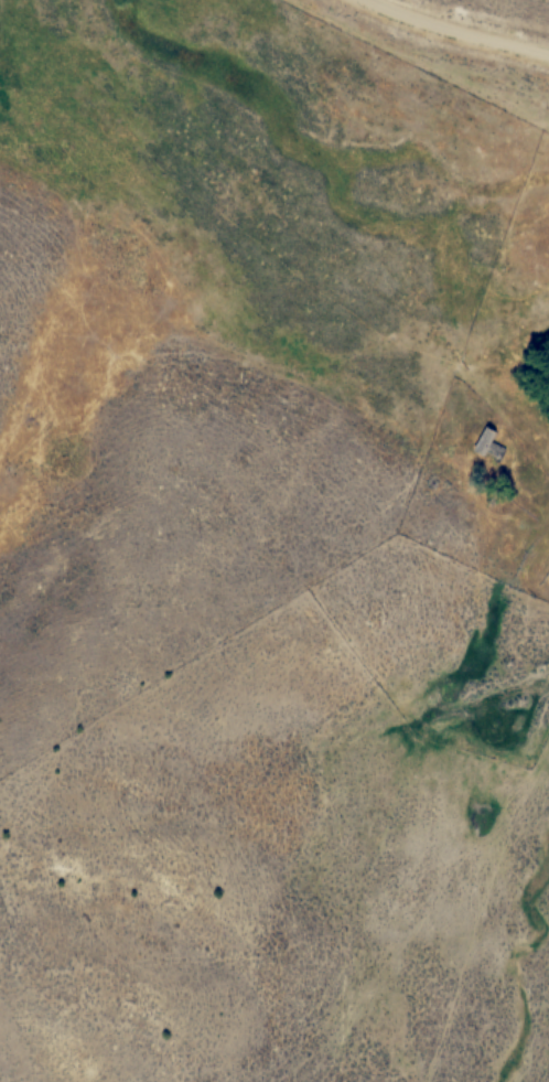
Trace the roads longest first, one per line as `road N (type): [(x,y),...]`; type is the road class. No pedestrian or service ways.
road 1 (residential): [(548,55),(429,25),(365,0)]

